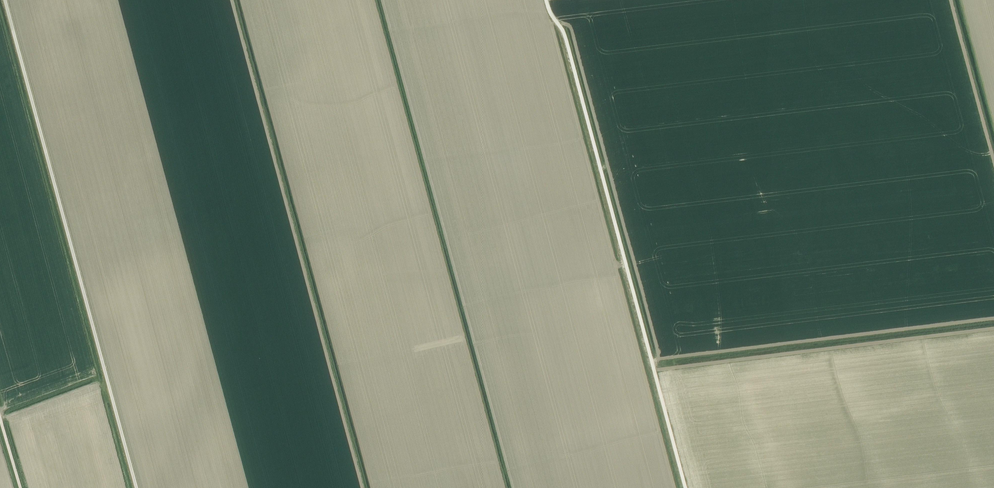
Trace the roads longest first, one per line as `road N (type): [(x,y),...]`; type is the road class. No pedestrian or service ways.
road 1 (track): [(4,0),(136,487)]
road 2 (track): [(547,0),(564,29),(676,451)]

